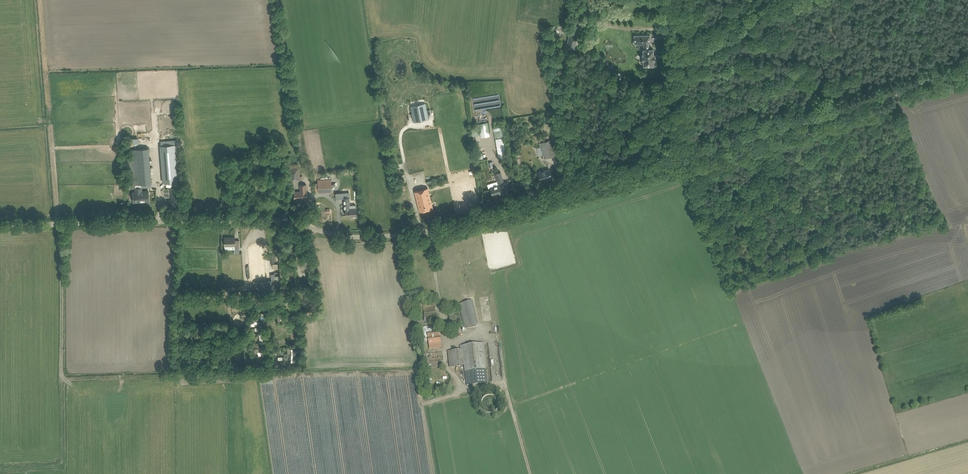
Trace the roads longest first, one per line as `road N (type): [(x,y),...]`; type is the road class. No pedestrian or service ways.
road 1 (unclassified): [(310,227),(352,237),(428,231),(967,67)]
road 2 (unclassified): [(0,225),(269,219),(310,227)]

